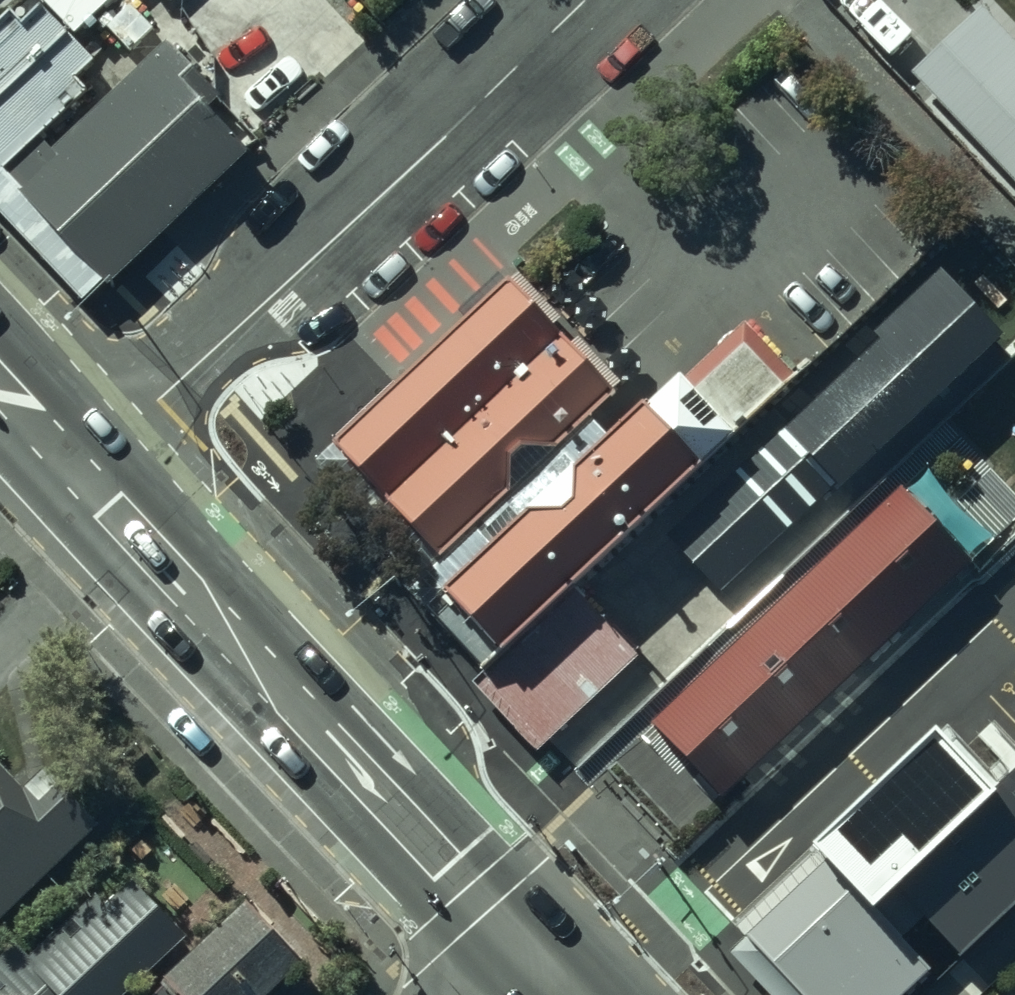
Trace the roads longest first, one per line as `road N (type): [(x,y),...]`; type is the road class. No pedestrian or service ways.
road 1 (secondary): [(77,470),(557,990)]
road 2 (residential): [(586,0),(77,470)]

